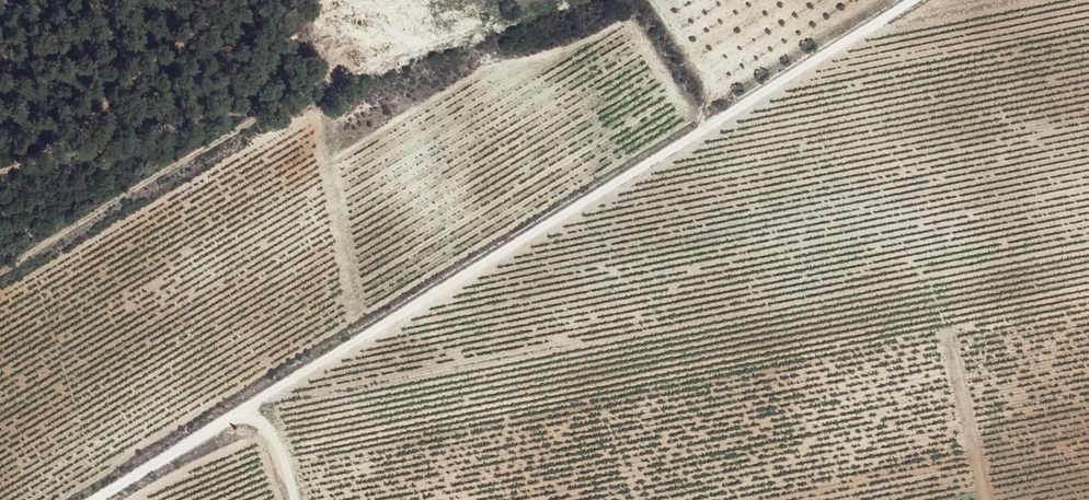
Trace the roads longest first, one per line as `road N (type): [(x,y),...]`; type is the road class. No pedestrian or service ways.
road 1 (track): [(104,499),(926,0)]
road 2 (track): [(569,0),(291,101),(0,278)]

